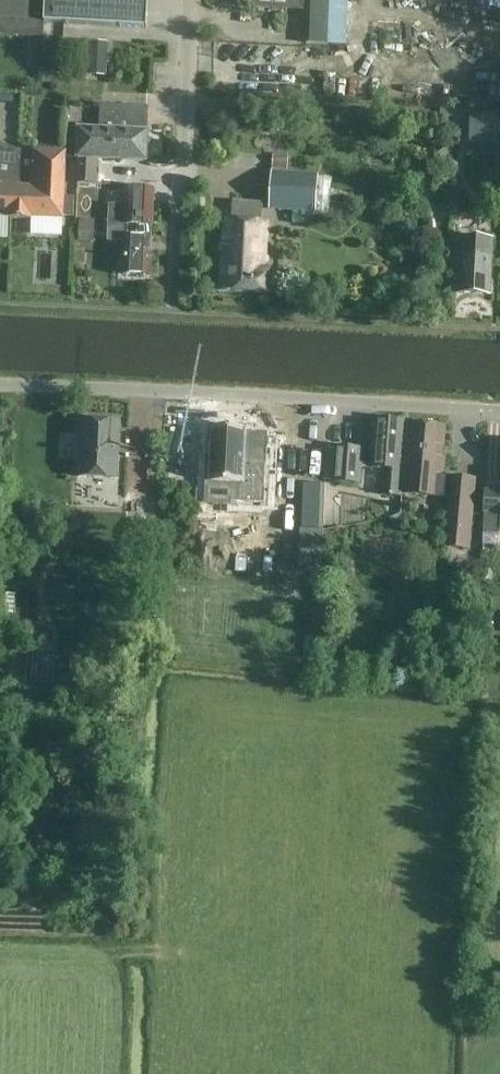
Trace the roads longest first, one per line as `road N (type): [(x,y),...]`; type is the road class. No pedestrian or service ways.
road 1 (unclassified): [(499,409),(0,387)]
road 2 (residential): [(174,312),(192,0)]

